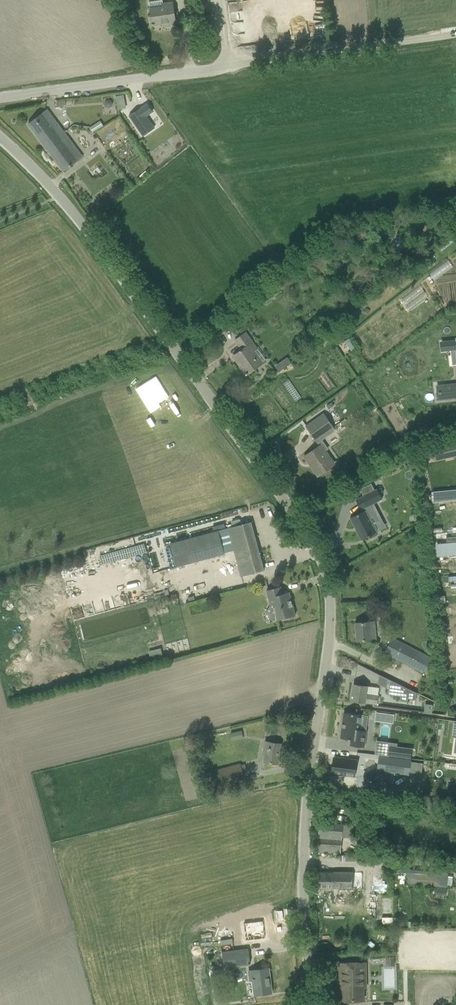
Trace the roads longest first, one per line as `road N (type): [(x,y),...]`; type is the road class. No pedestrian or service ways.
road 1 (unclassified): [(315,1004),(304,873),(332,640),(324,562),(60,197),(0,134)]
road 2 (unclassified): [(0,100),(455,35)]

